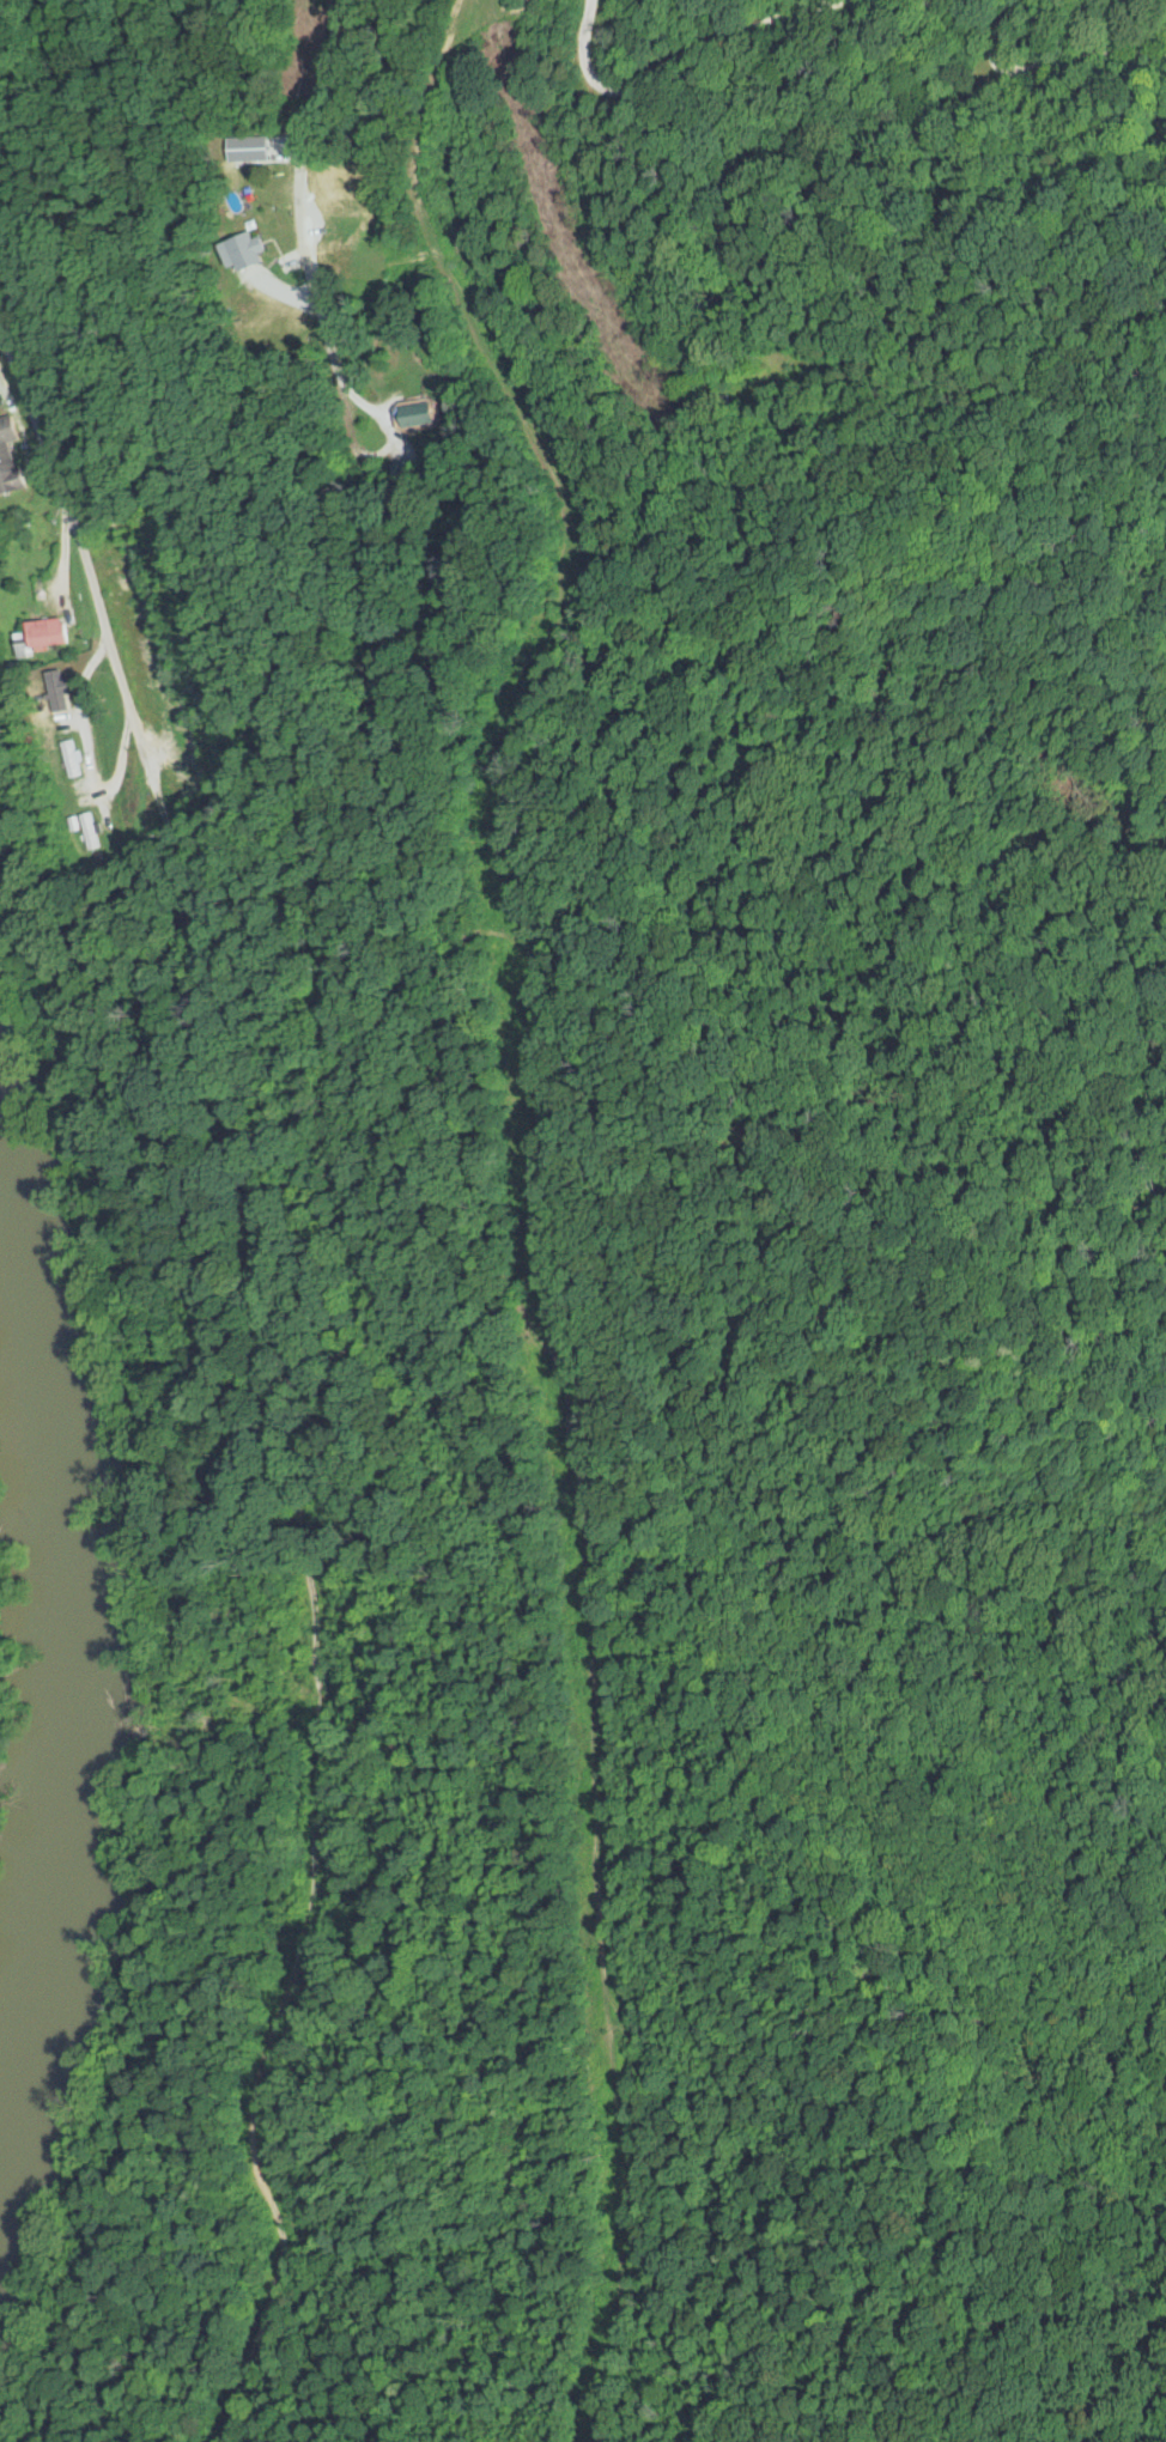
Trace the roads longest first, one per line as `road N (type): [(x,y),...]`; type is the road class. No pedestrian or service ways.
road 1 (residential): [(159,800),(78,530),(0,332)]

